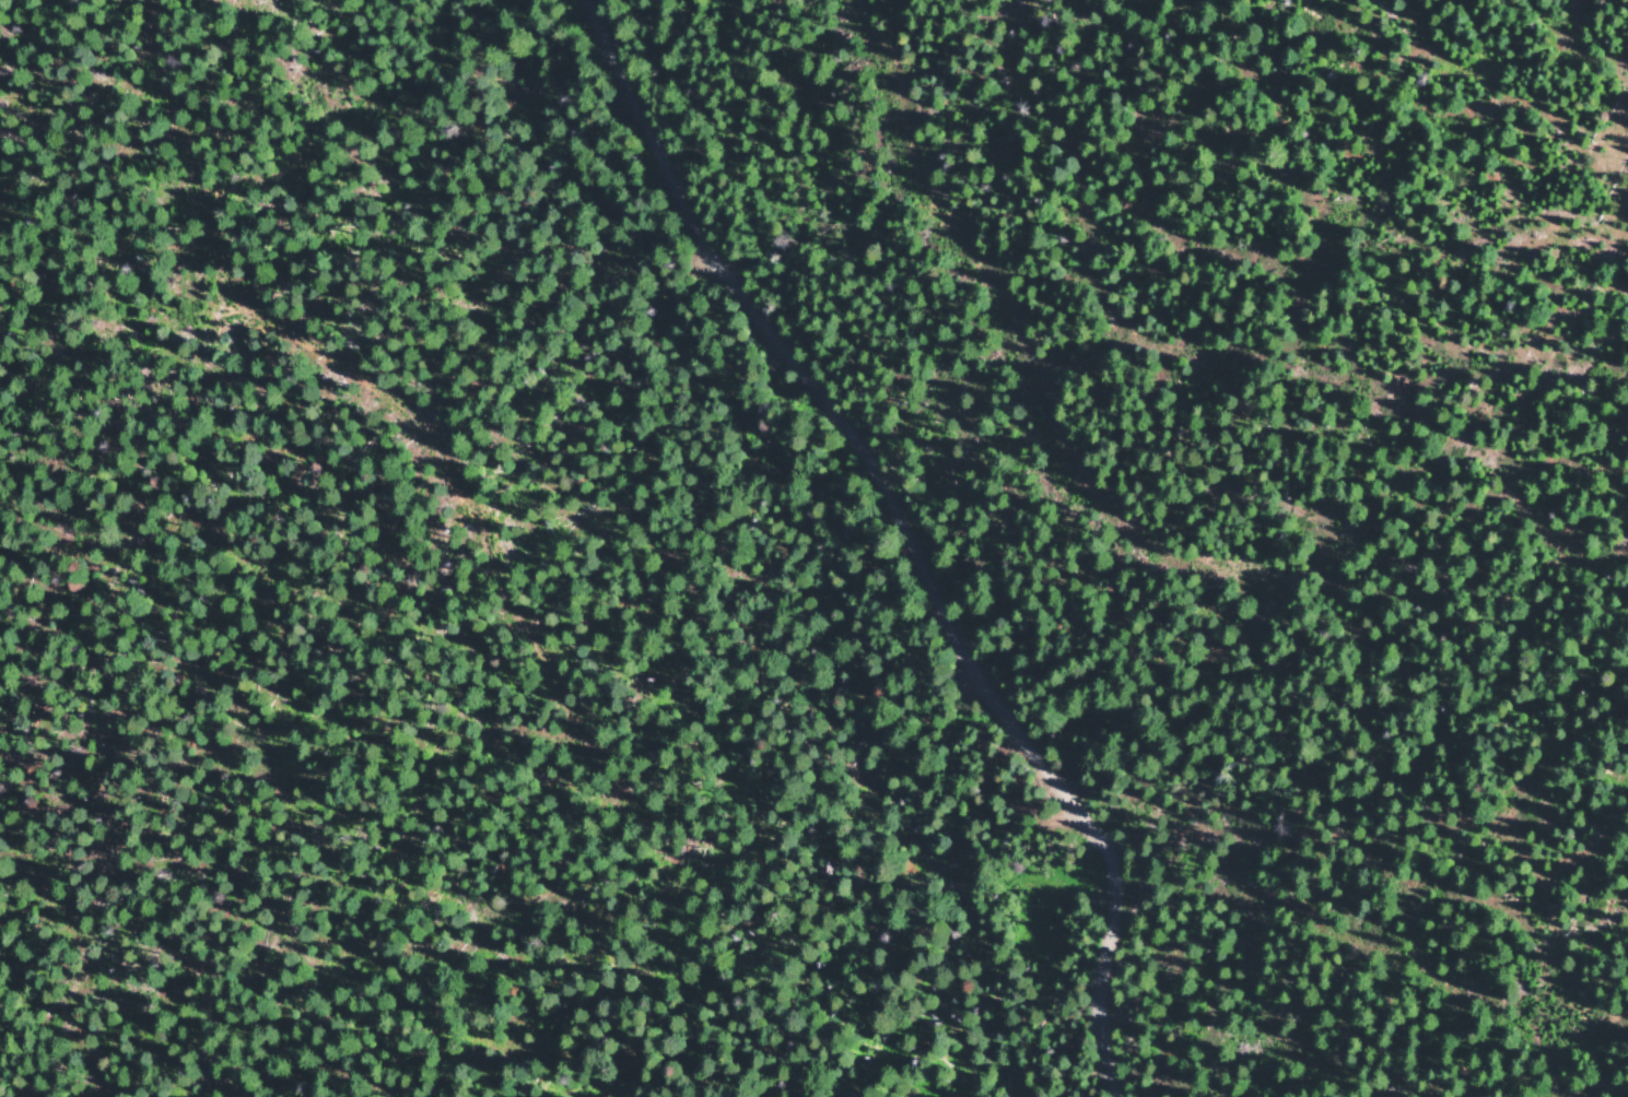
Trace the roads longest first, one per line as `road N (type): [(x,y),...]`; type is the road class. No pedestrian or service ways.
road 1 (residential): [(1119,1096),(1103,1035),(1113,889),(1062,793),(928,624),(894,519),(851,435),(721,286),(571,0)]

